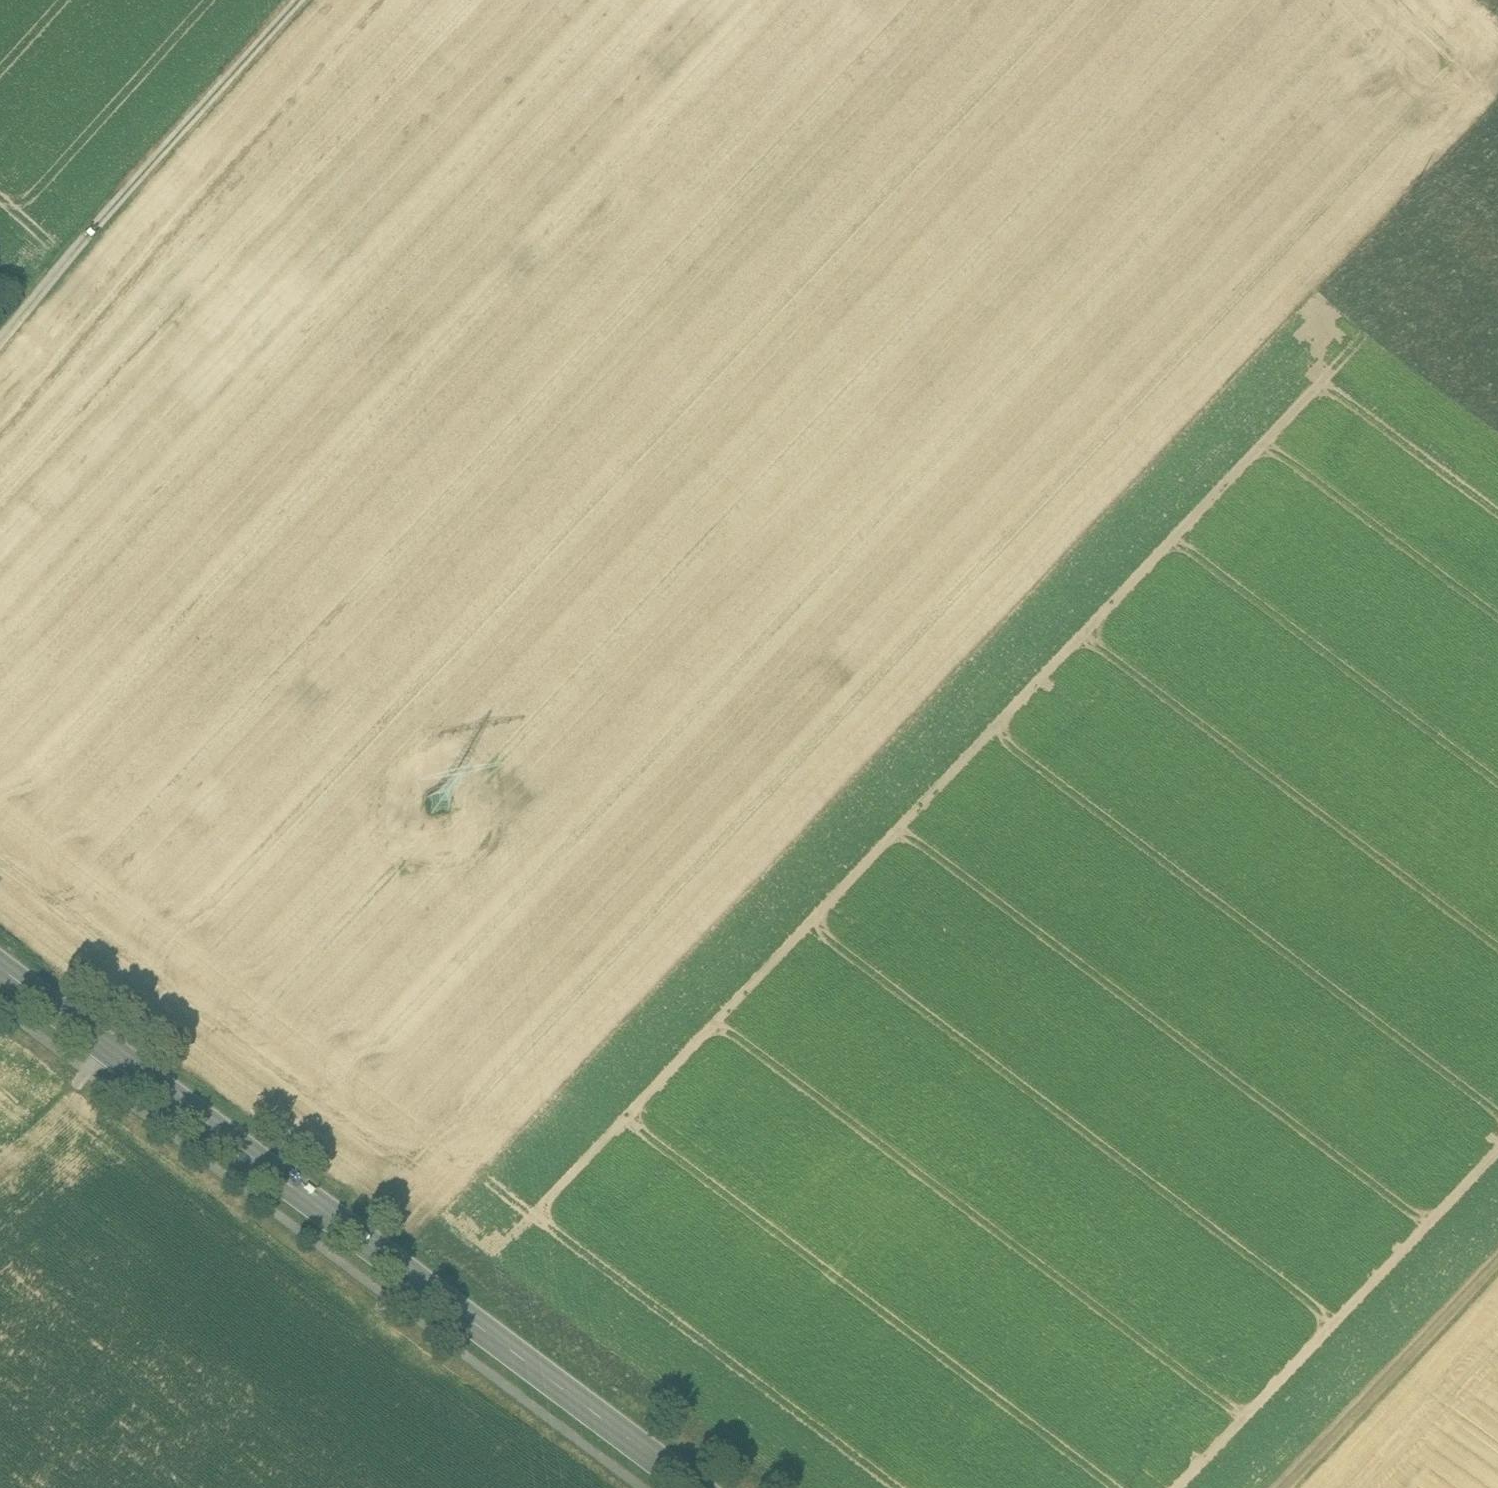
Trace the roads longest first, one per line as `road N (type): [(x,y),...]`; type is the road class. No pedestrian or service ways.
road 1 (primary): [(0,962),(699,1487)]
road 2 (unclassified): [(0,333),(299,0)]

